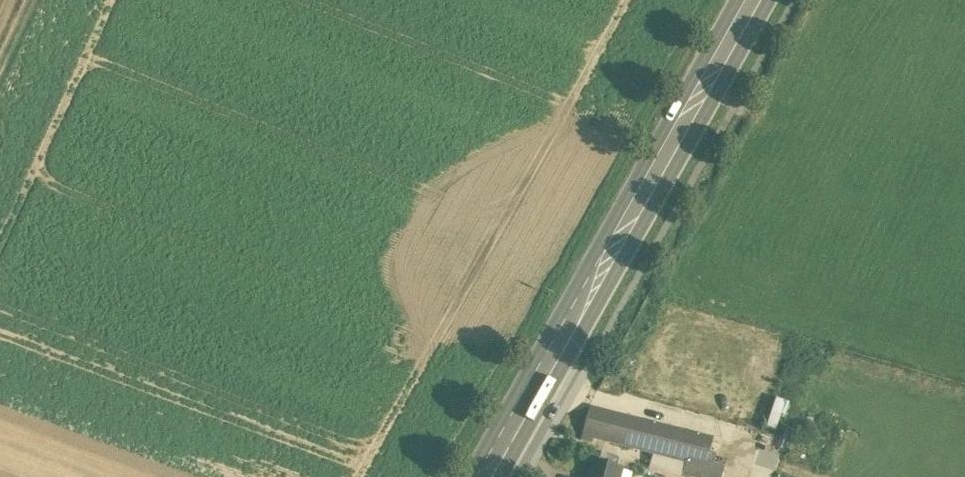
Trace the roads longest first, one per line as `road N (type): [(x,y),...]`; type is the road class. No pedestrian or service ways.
road 1 (primary): [(501,476),(770,0)]
road 2 (primary): [(736,0),(467,476)]

